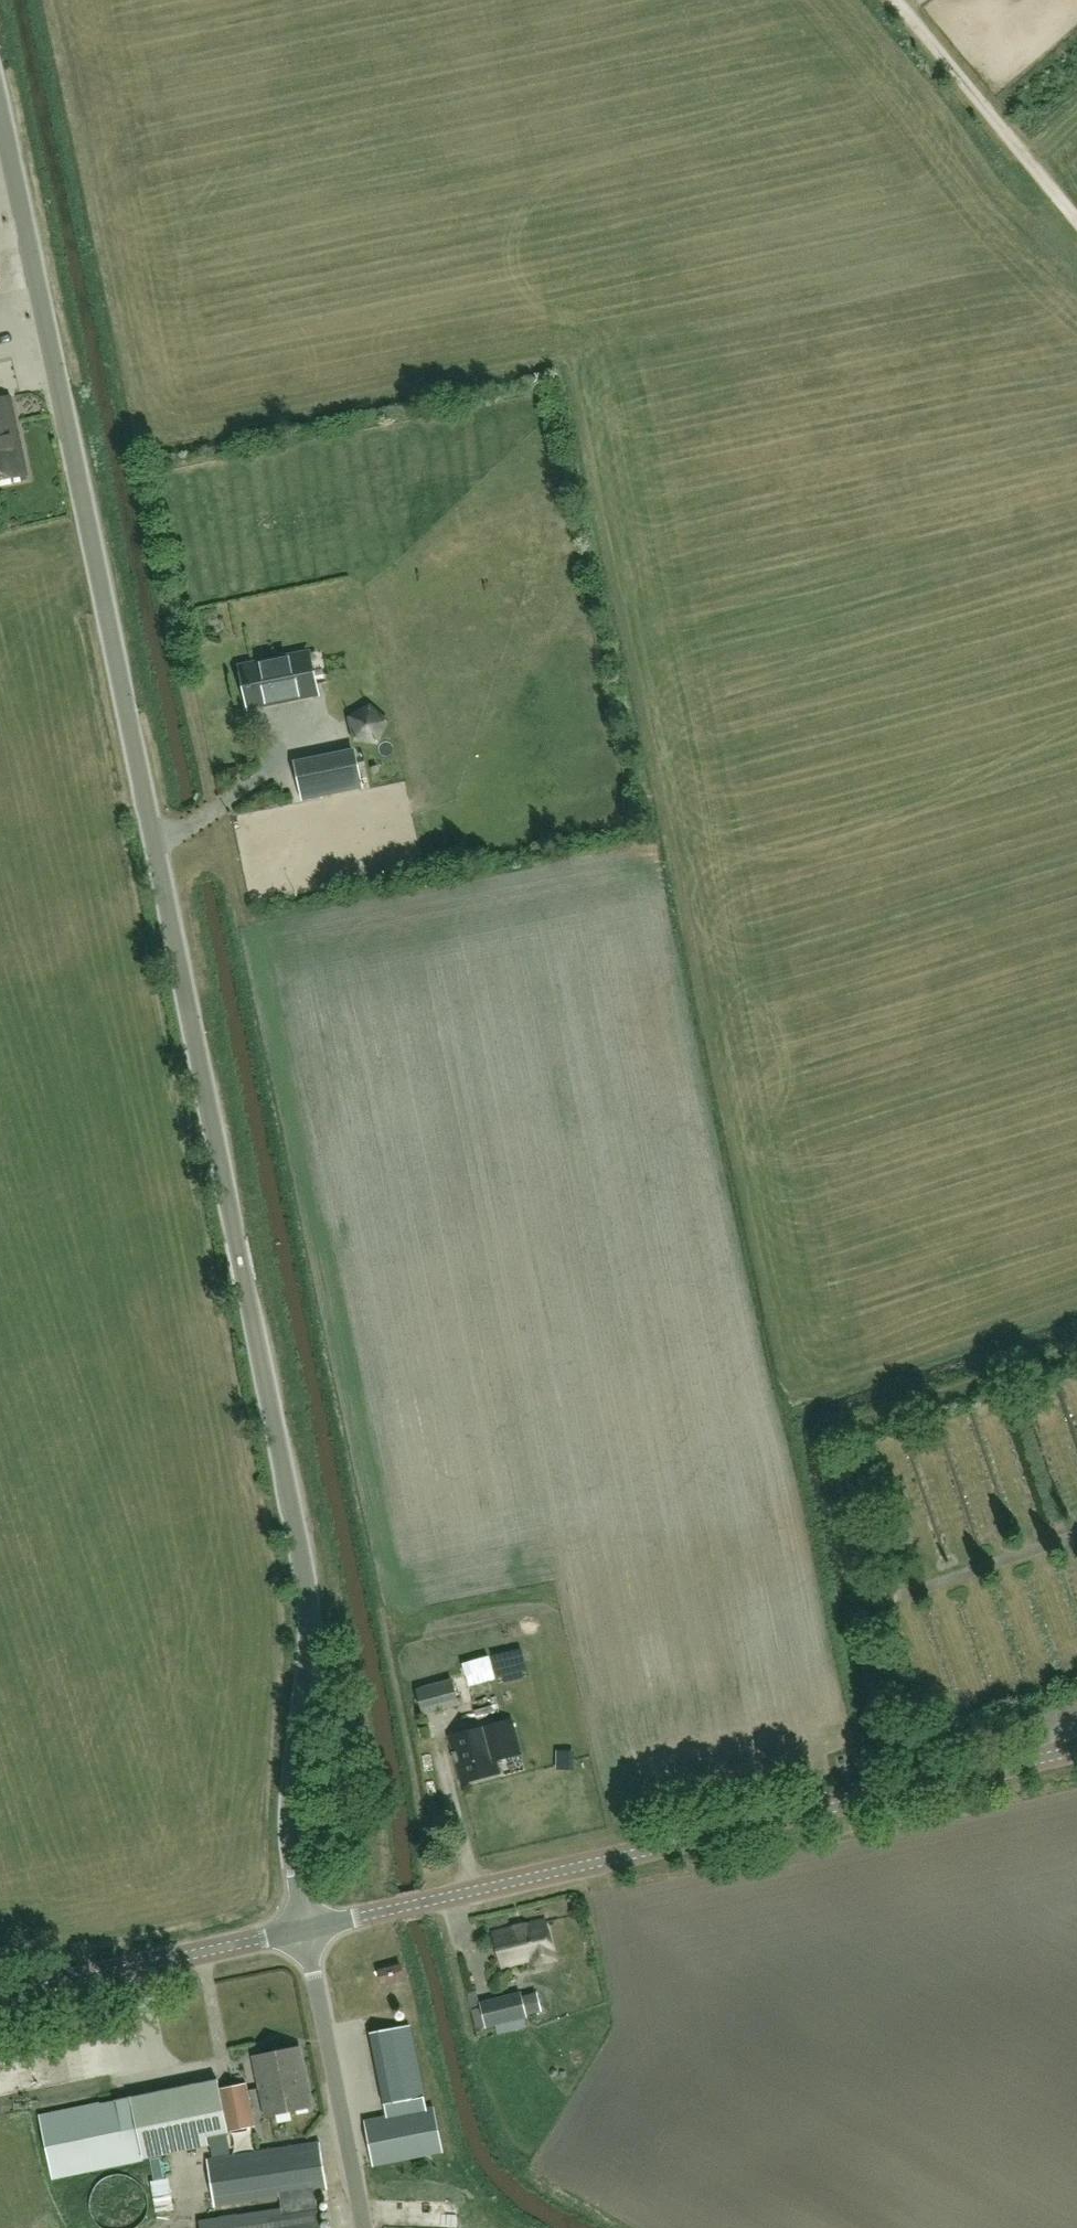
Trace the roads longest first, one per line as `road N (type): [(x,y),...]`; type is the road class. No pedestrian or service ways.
road 1 (unclassified): [(307,1931),(293,1819),(318,1629),(307,1511),(156,846),(0,89)]
road 2 (tertiary): [(307,1931),(1076,1760)]
road 3 (tertiary): [(0,2000),(307,1931)]
road 4 (unclassified): [(367,2227),(307,1931)]
road 5 (track): [(1076,215),(901,0)]

